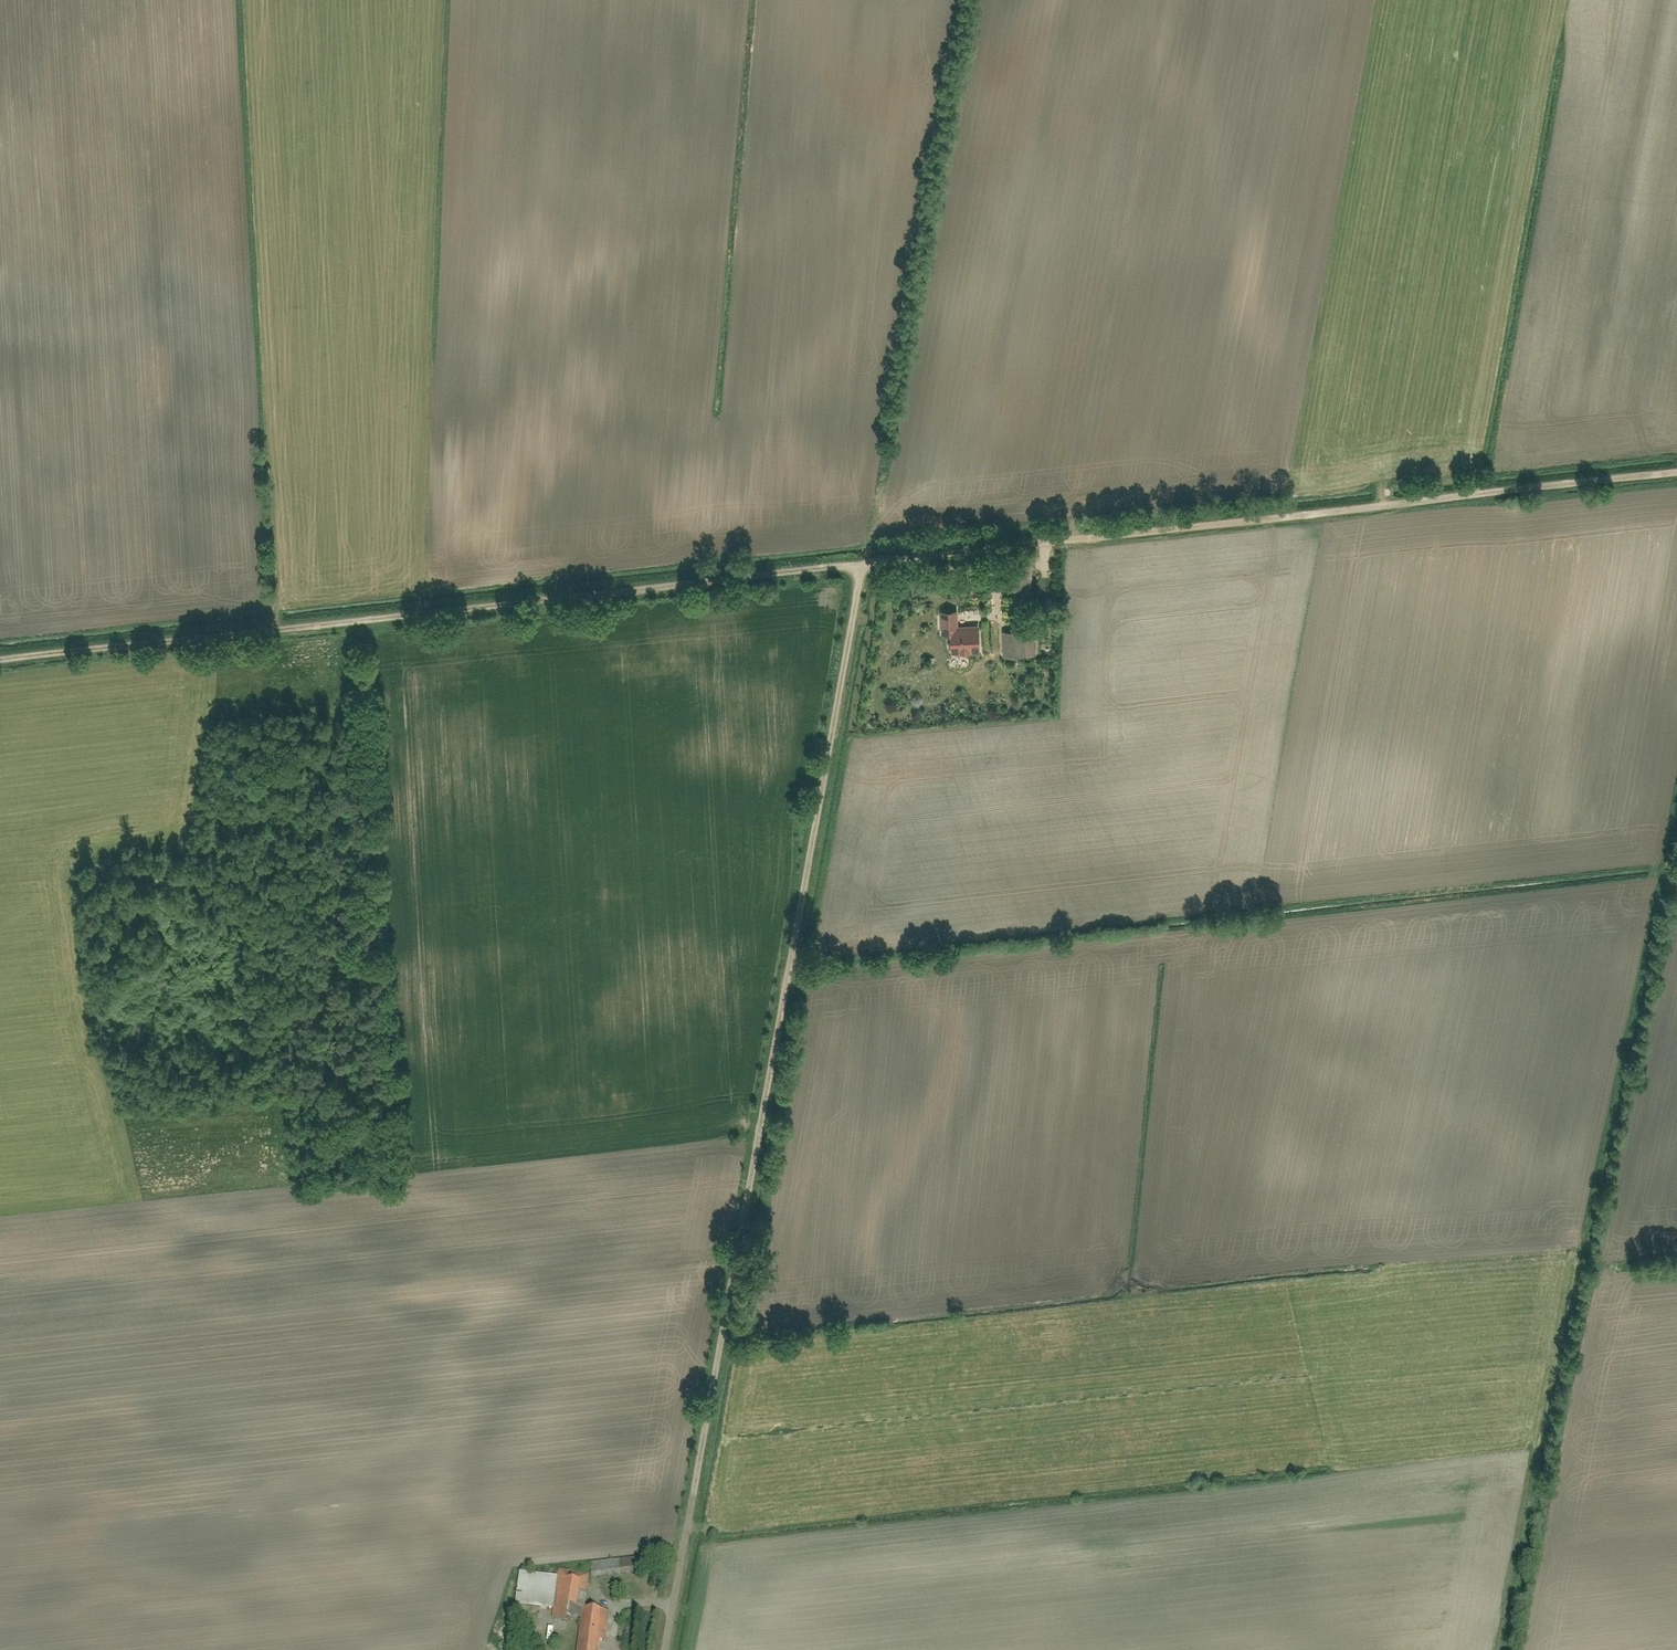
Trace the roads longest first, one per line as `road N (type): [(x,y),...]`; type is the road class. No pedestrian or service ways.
road 1 (track): [(1676,470),(0,656)]
road 2 (unclassified): [(662,1649),(860,560)]

